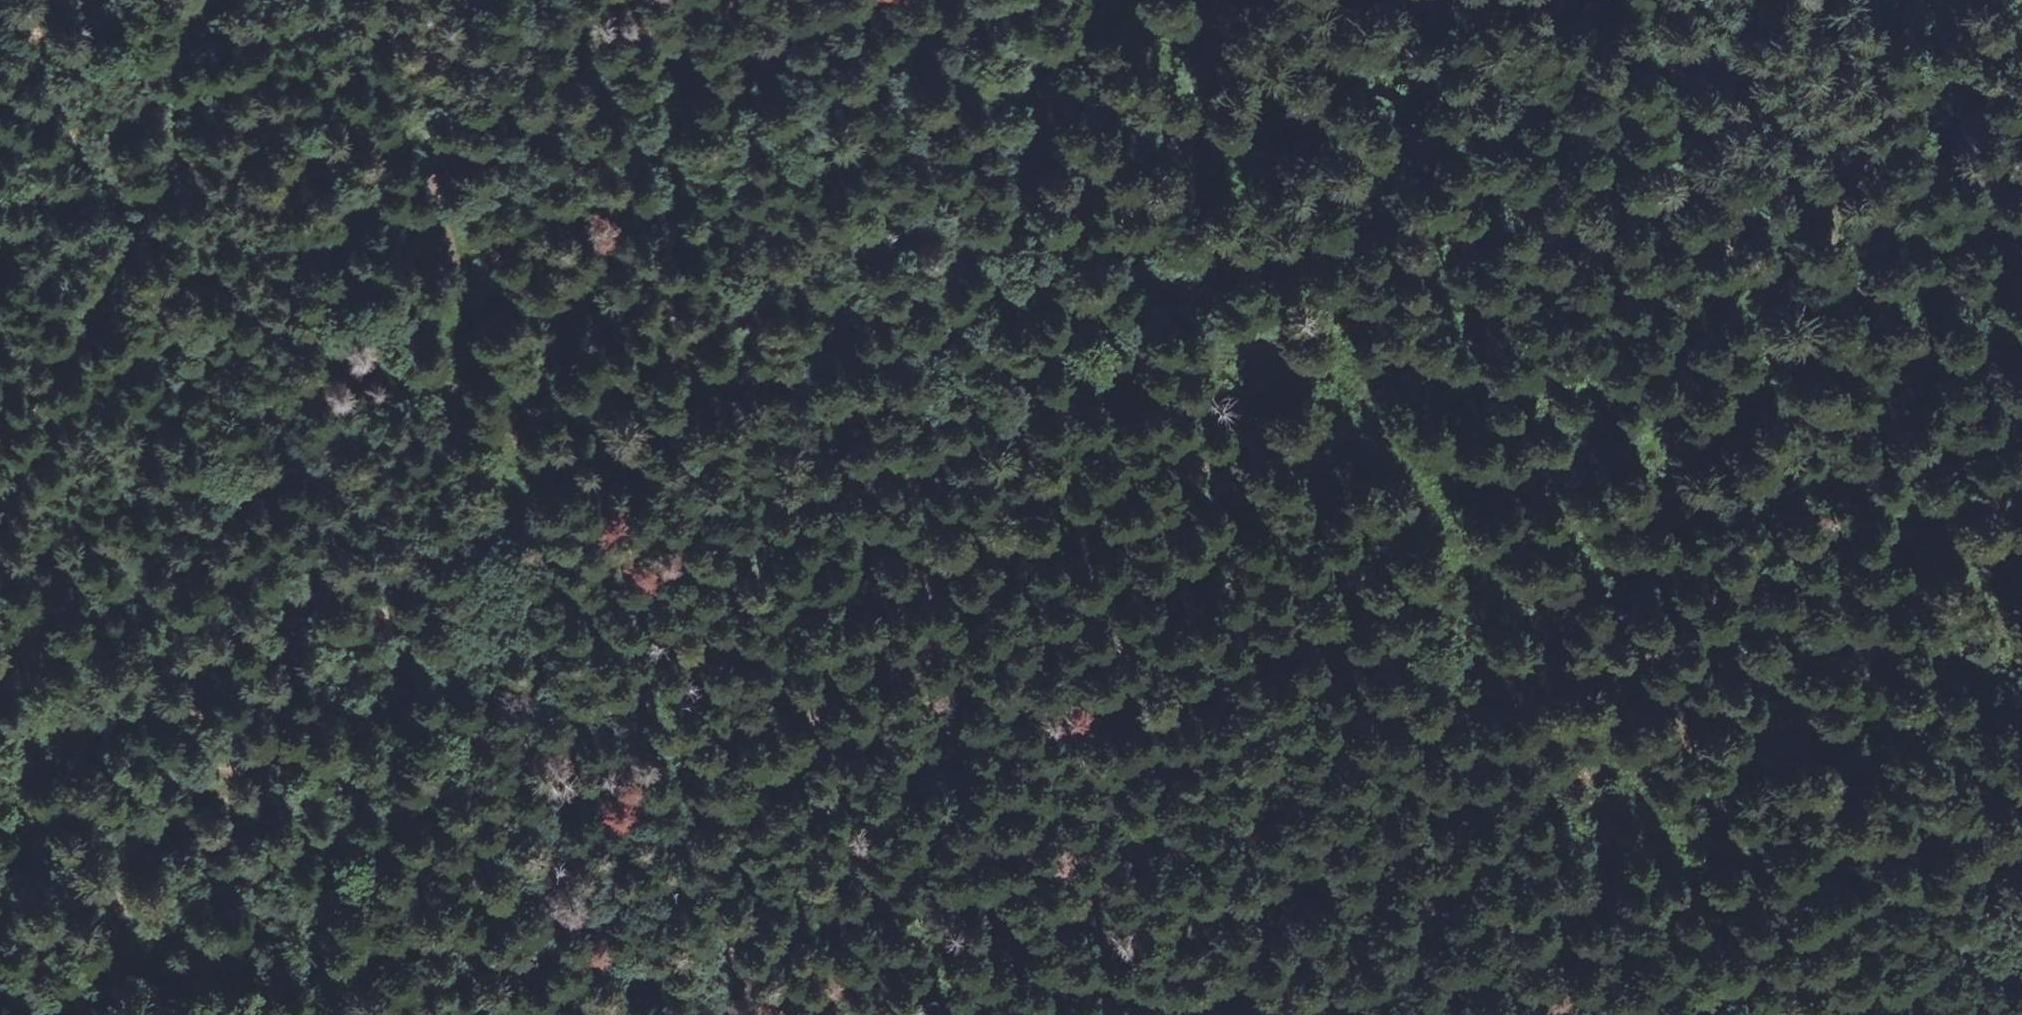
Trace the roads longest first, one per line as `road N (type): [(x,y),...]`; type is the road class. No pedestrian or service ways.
road 1 (track): [(384,0),(438,121),(457,251),(514,395),(539,517),(653,722),(757,1014)]
road 2 (track): [(0,502),(78,329),(167,204),(211,98),(225,38),(248,0)]
road 3 (track): [(318,1014),(220,885),(53,704),(0,671)]

